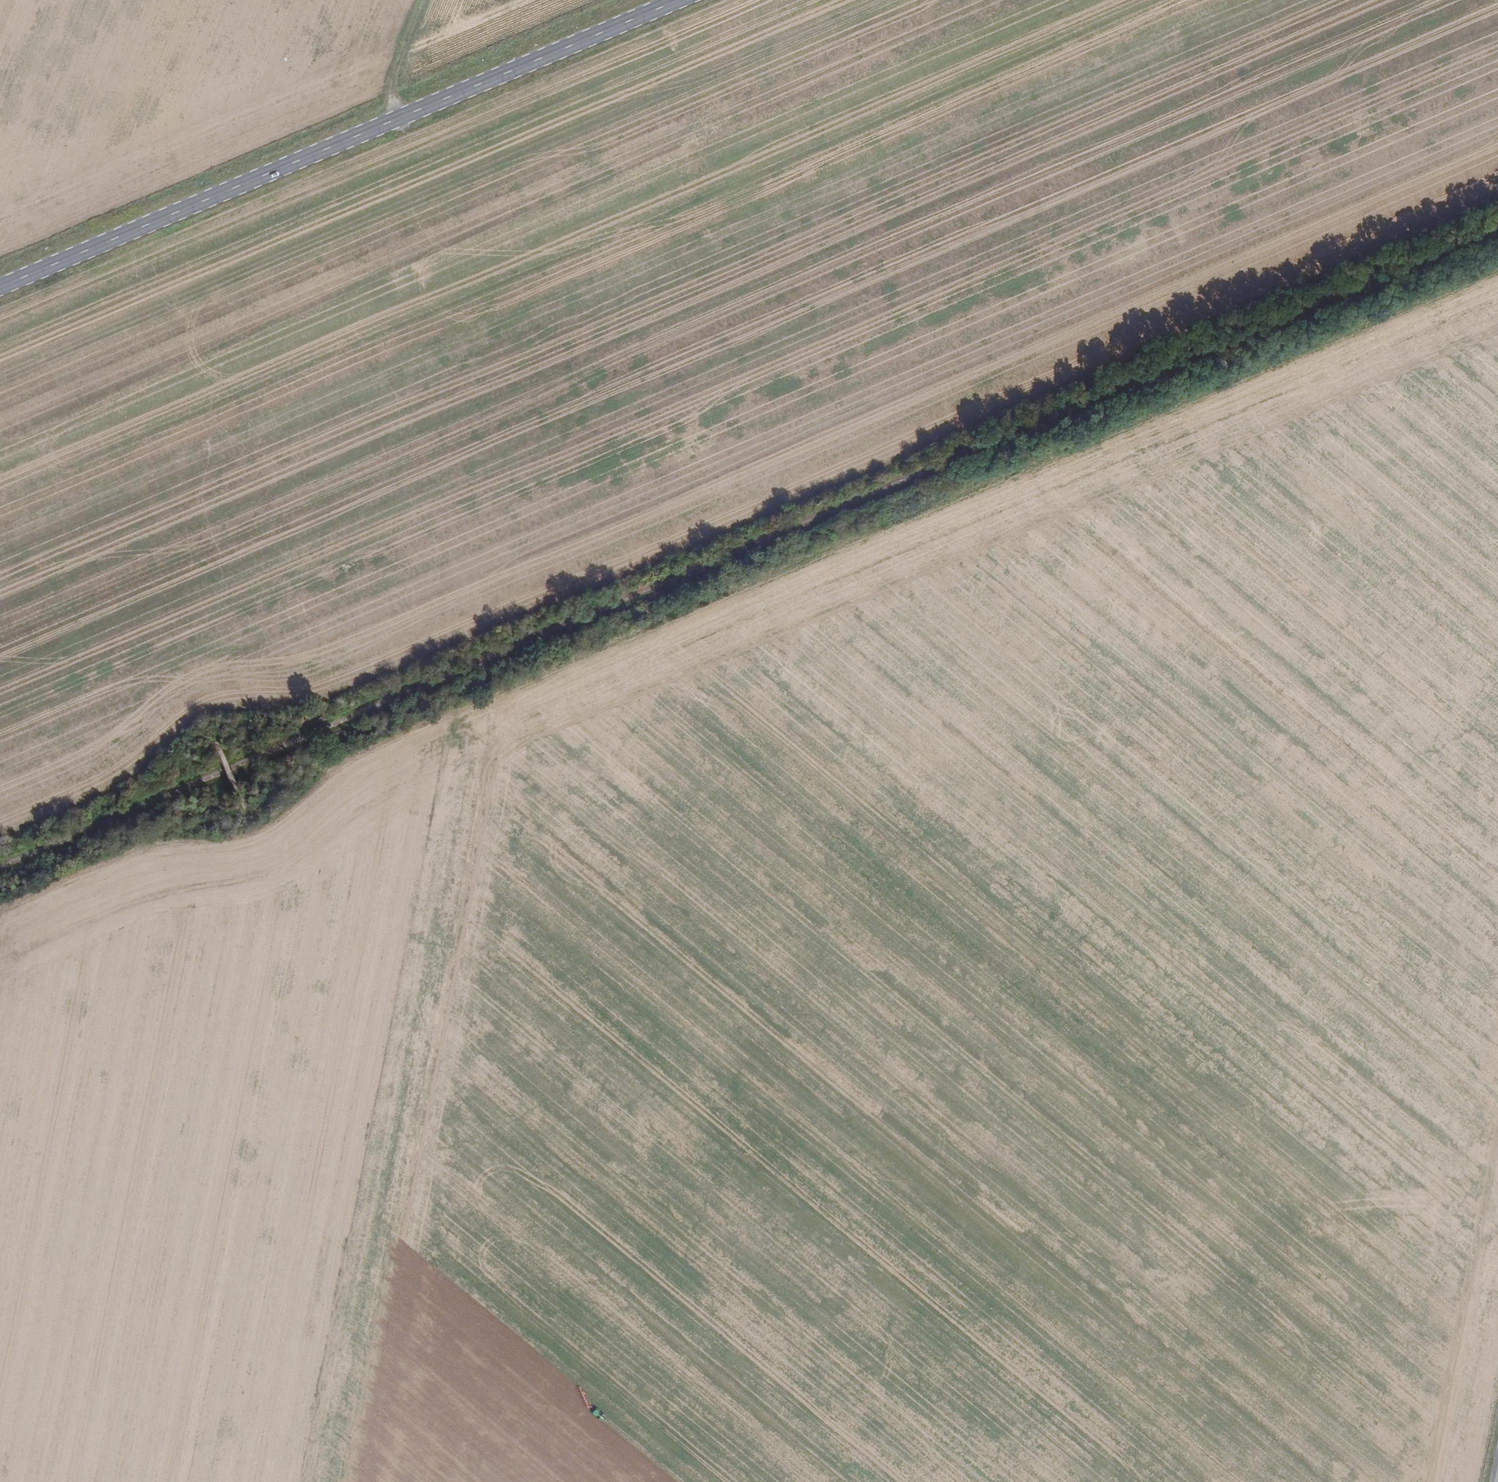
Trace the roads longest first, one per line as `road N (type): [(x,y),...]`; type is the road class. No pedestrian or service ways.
road 1 (primary): [(0,287),(679,0)]
road 2 (track): [(428,0),(390,95),(395,120)]

